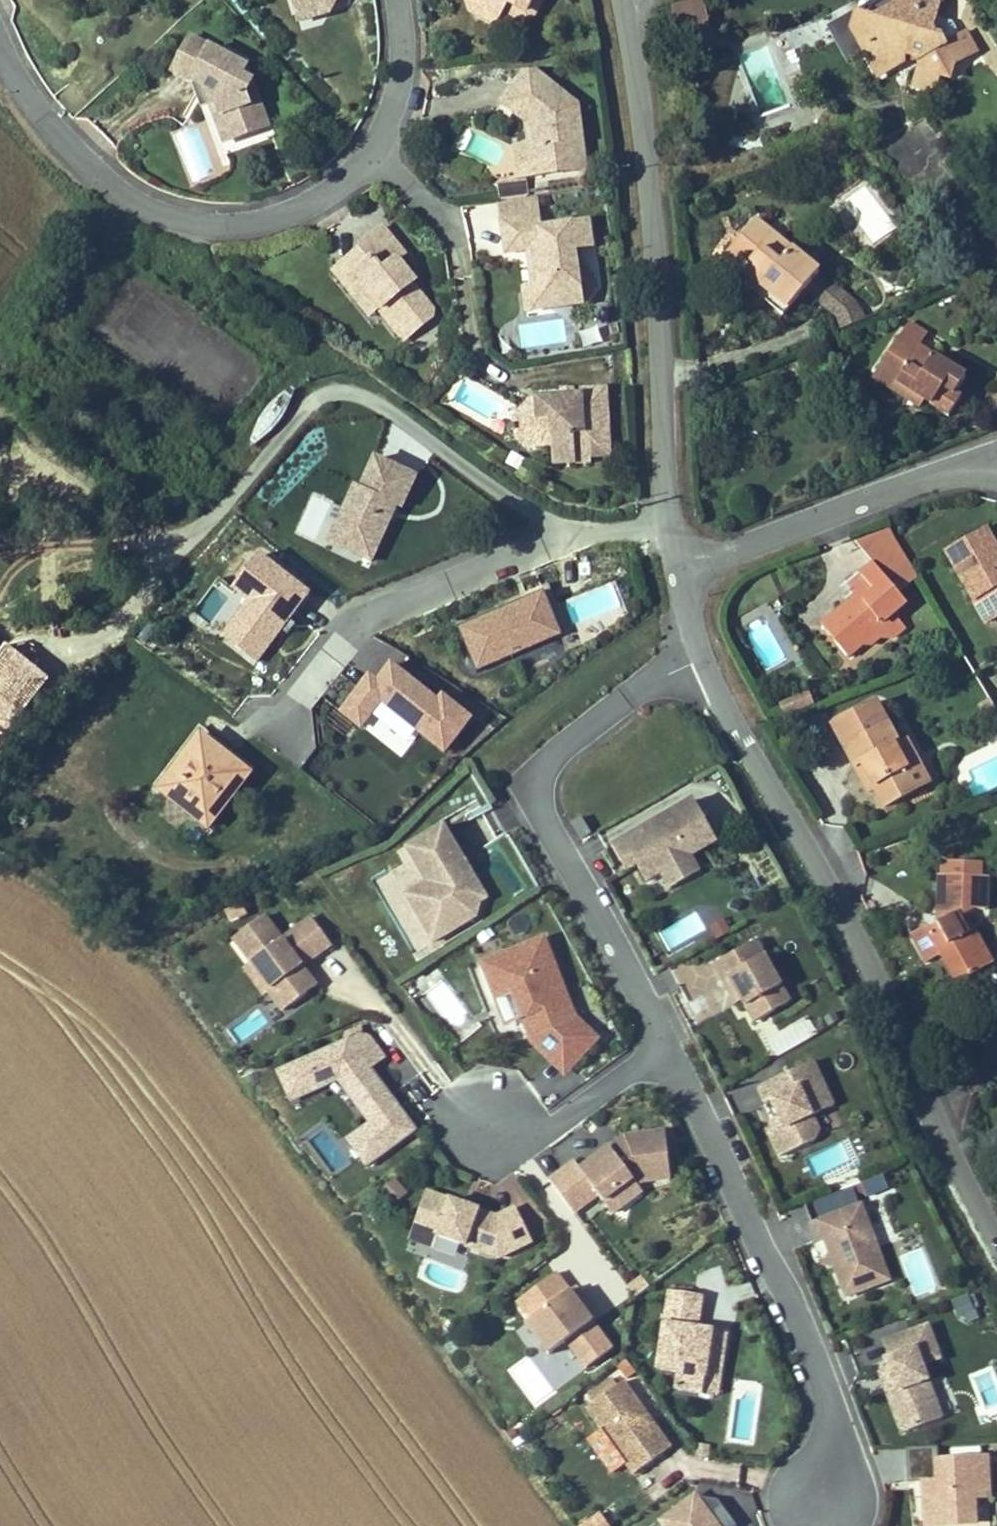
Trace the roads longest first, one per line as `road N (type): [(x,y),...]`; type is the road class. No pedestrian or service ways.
road 1 (residential): [(996,1226),(834,877),(751,736),(712,651)]
road 2 (residential): [(686,575),(670,514),(664,353),(621,0)]
road 3 (residential): [(712,651),(554,749),(539,786),(661,1040)]
road 4 (residential): [(661,1040),(837,1417),(825,1501)]
road 5 (residential): [(380,134),(316,192),(280,208),(202,219),(164,209),(95,169),(29,97),(0,47)]
road 6 (residential): [(686,575),(996,451)]
road 7 (residential): [(486,1120),(556,1118),(661,1040)]
road 8 (residential): [(397,0),(401,63),(380,134)]
road 9 (residential): [(380,134),(425,206),(452,231)]

